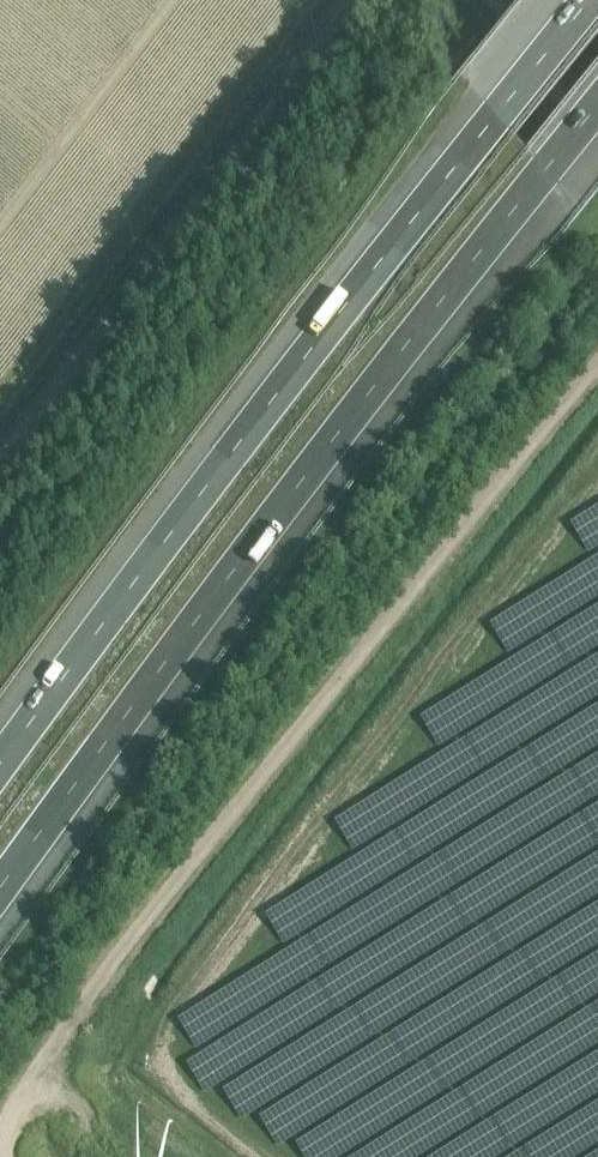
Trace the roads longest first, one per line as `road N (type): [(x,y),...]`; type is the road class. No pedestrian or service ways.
road 1 (motorway): [(0,893),(357,409),(597,107)]
road 2 (track): [(0,1139),(56,1053),(597,364)]
road 3 (motorway): [(591,0),(0,768)]
road 4 (track): [(597,113),(494,0)]

